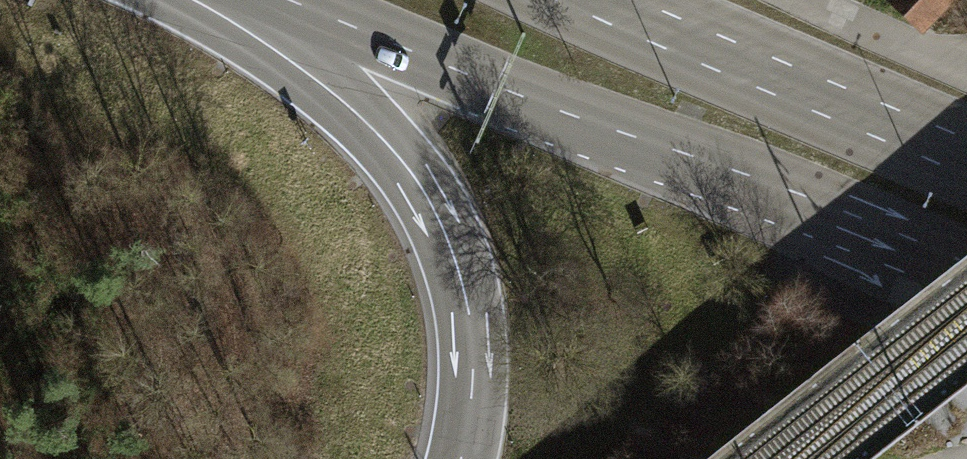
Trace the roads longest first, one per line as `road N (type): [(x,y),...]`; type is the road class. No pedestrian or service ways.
road 1 (secondary): [(256,0),(966,268)]
road 2 (motorway): [(202,0),(348,105),(428,198),(470,313),(473,368),(461,458)]
road 3 (secondary): [(966,157),(595,0)]

